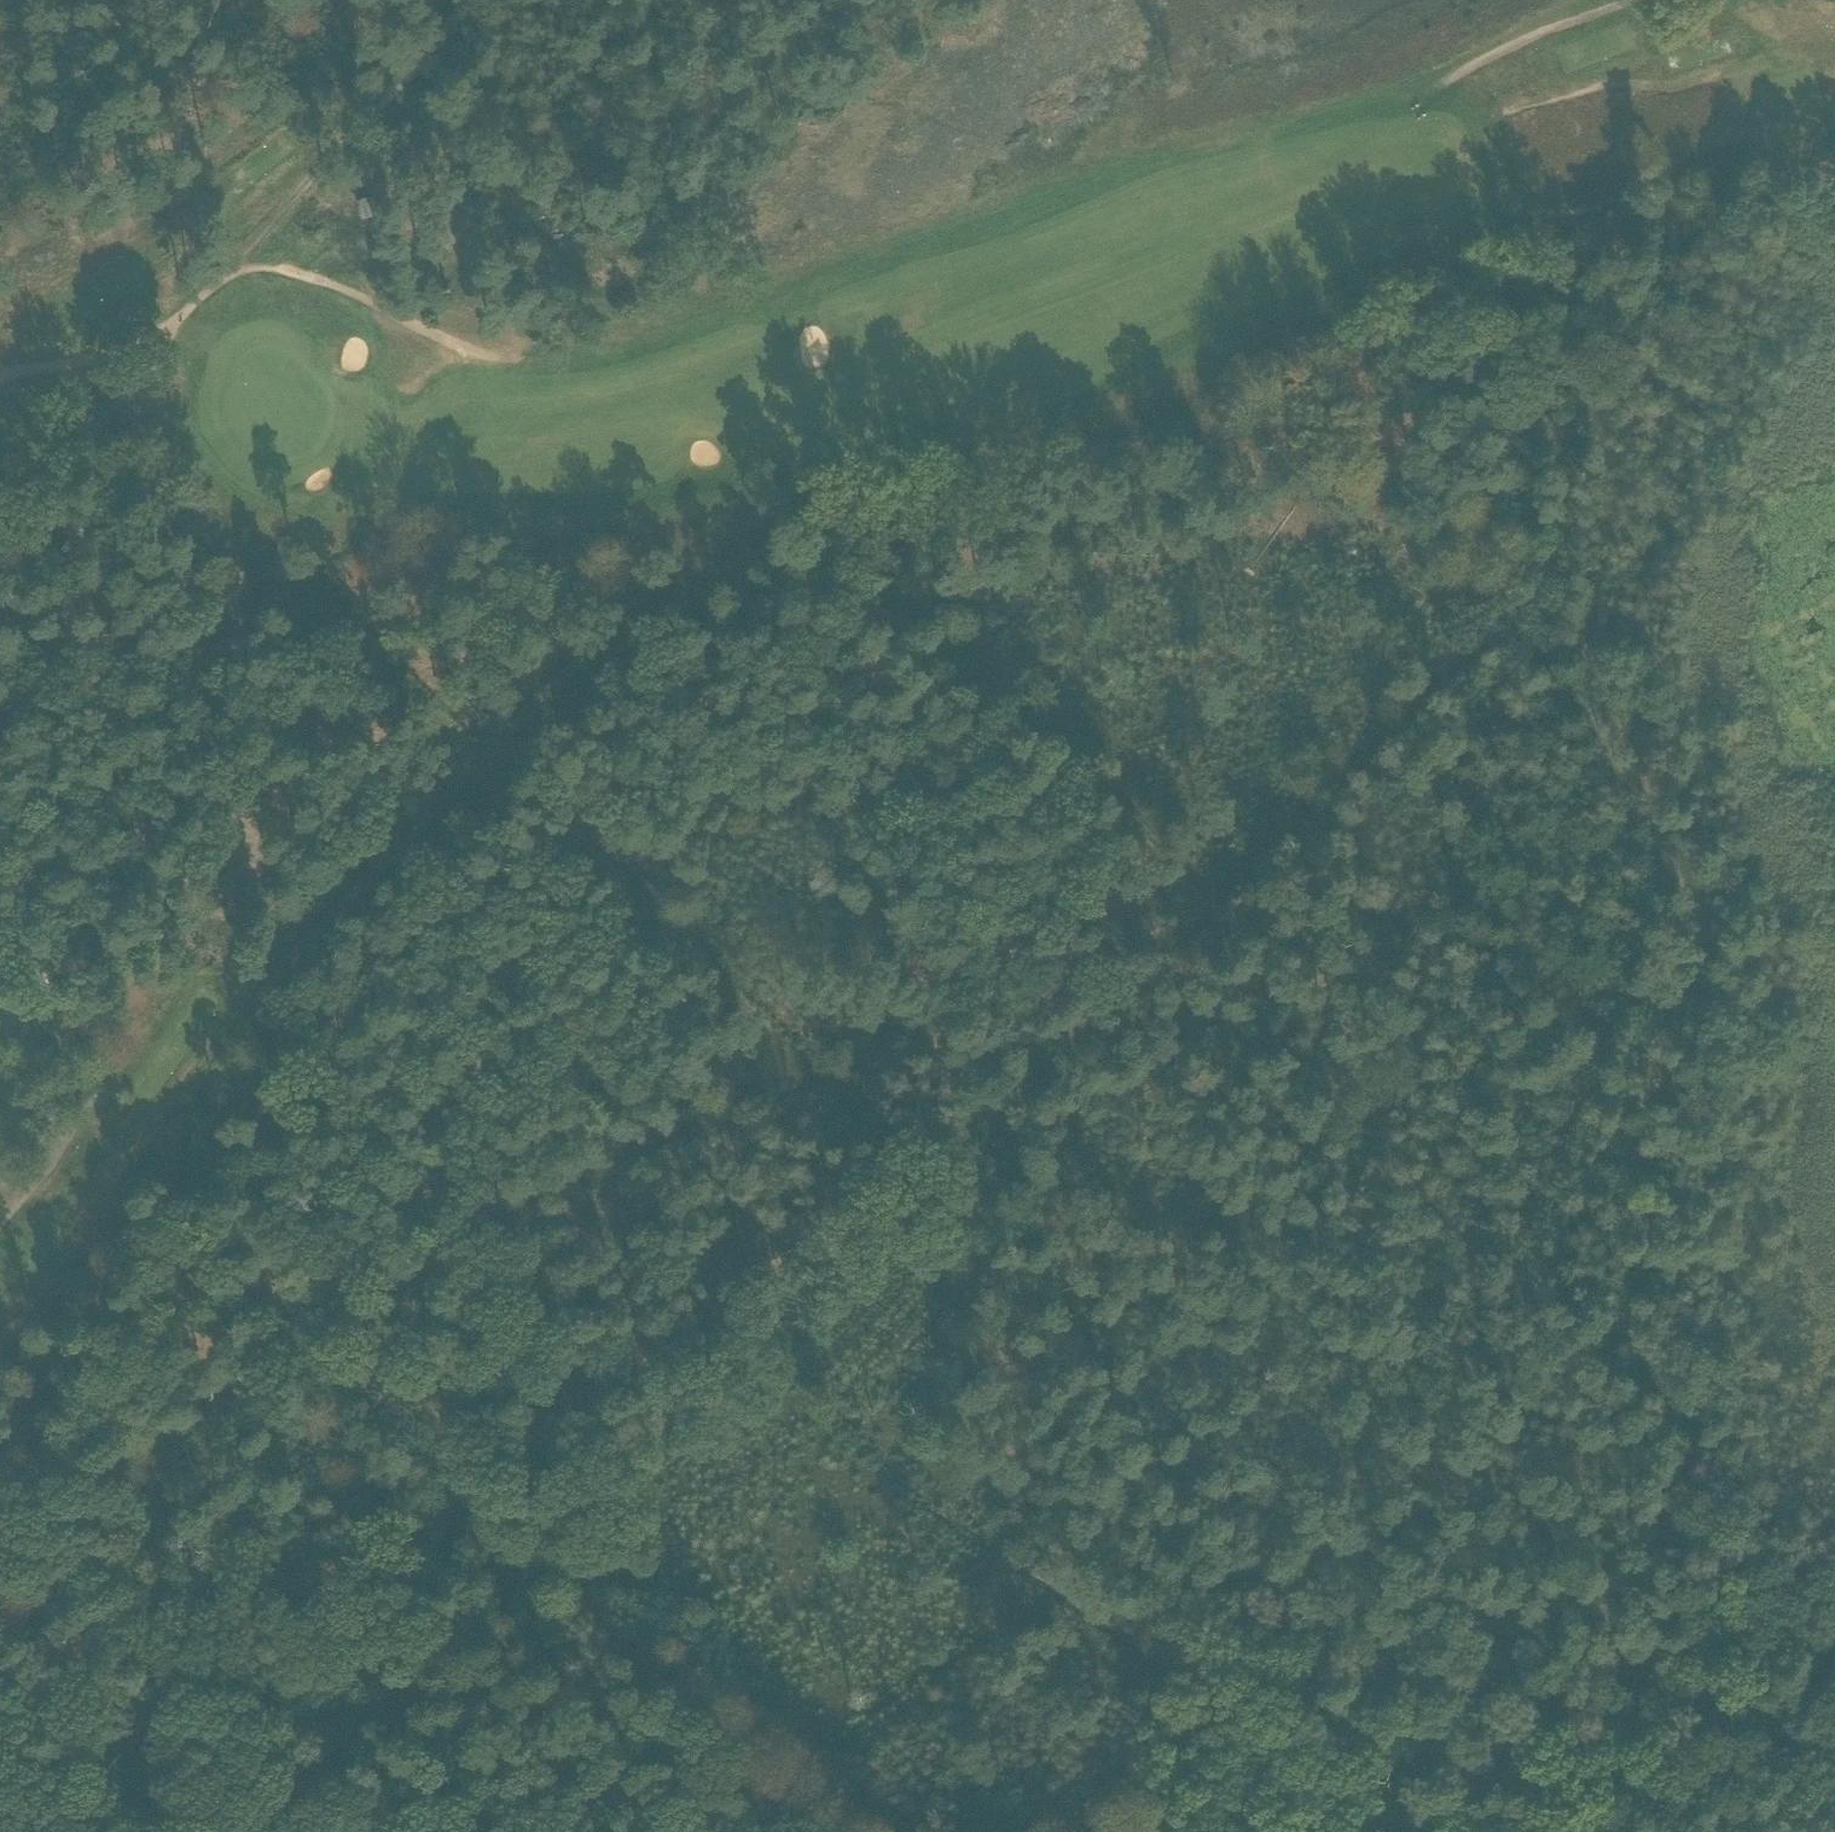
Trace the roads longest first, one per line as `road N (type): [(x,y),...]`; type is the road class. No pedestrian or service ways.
road 1 (track): [(46,1155),(598,706),(876,554),(1197,889)]
road 2 (track): [(467,0),(170,340)]
road 3 (track): [(0,1210),(46,1155),(32,953),(0,887)]
road 4 (track): [(0,565),(62,448),(170,340)]
road 5 (track): [(0,378),(170,340)]

